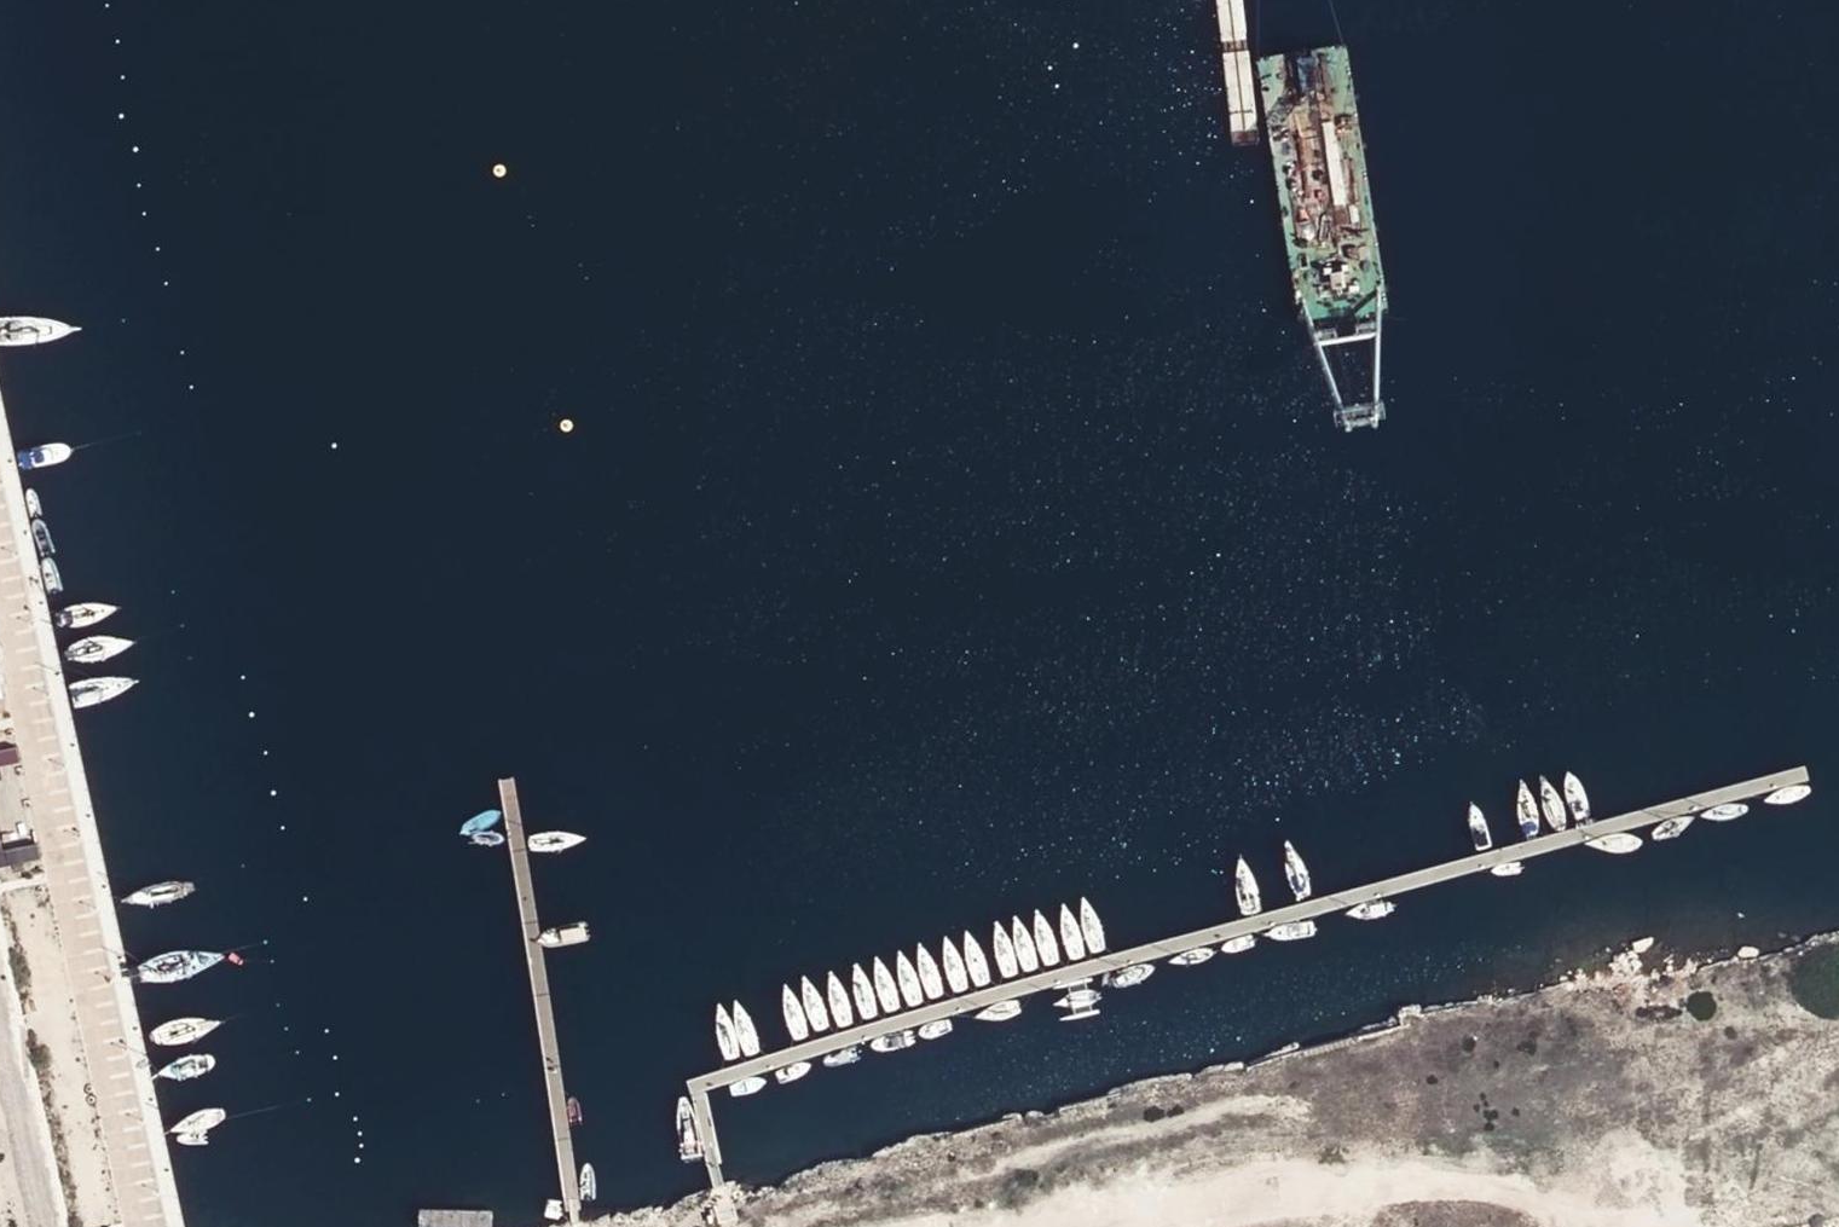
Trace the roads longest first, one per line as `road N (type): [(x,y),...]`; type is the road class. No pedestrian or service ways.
road 1 (track): [(1096,1226),(1438,1183),(1536,1194),(1650,1226)]
road 2 (unclassified): [(39,1226),(0,1035)]

